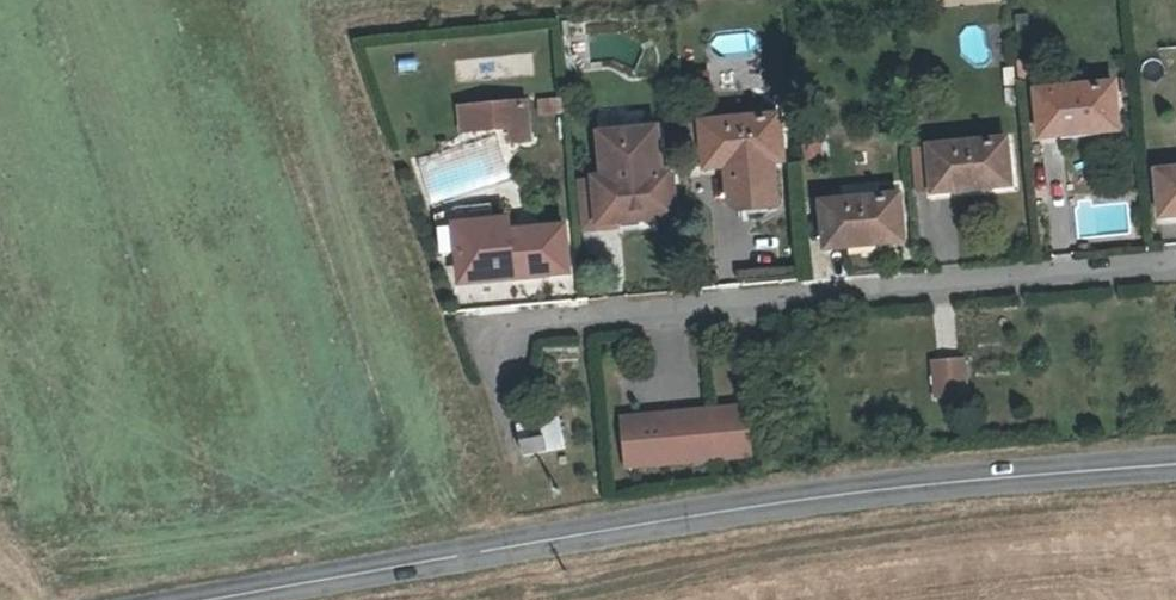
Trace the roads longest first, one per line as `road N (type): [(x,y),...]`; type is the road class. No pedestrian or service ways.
road 1 (tertiary): [(210,599),(869,496),(1175,470)]

